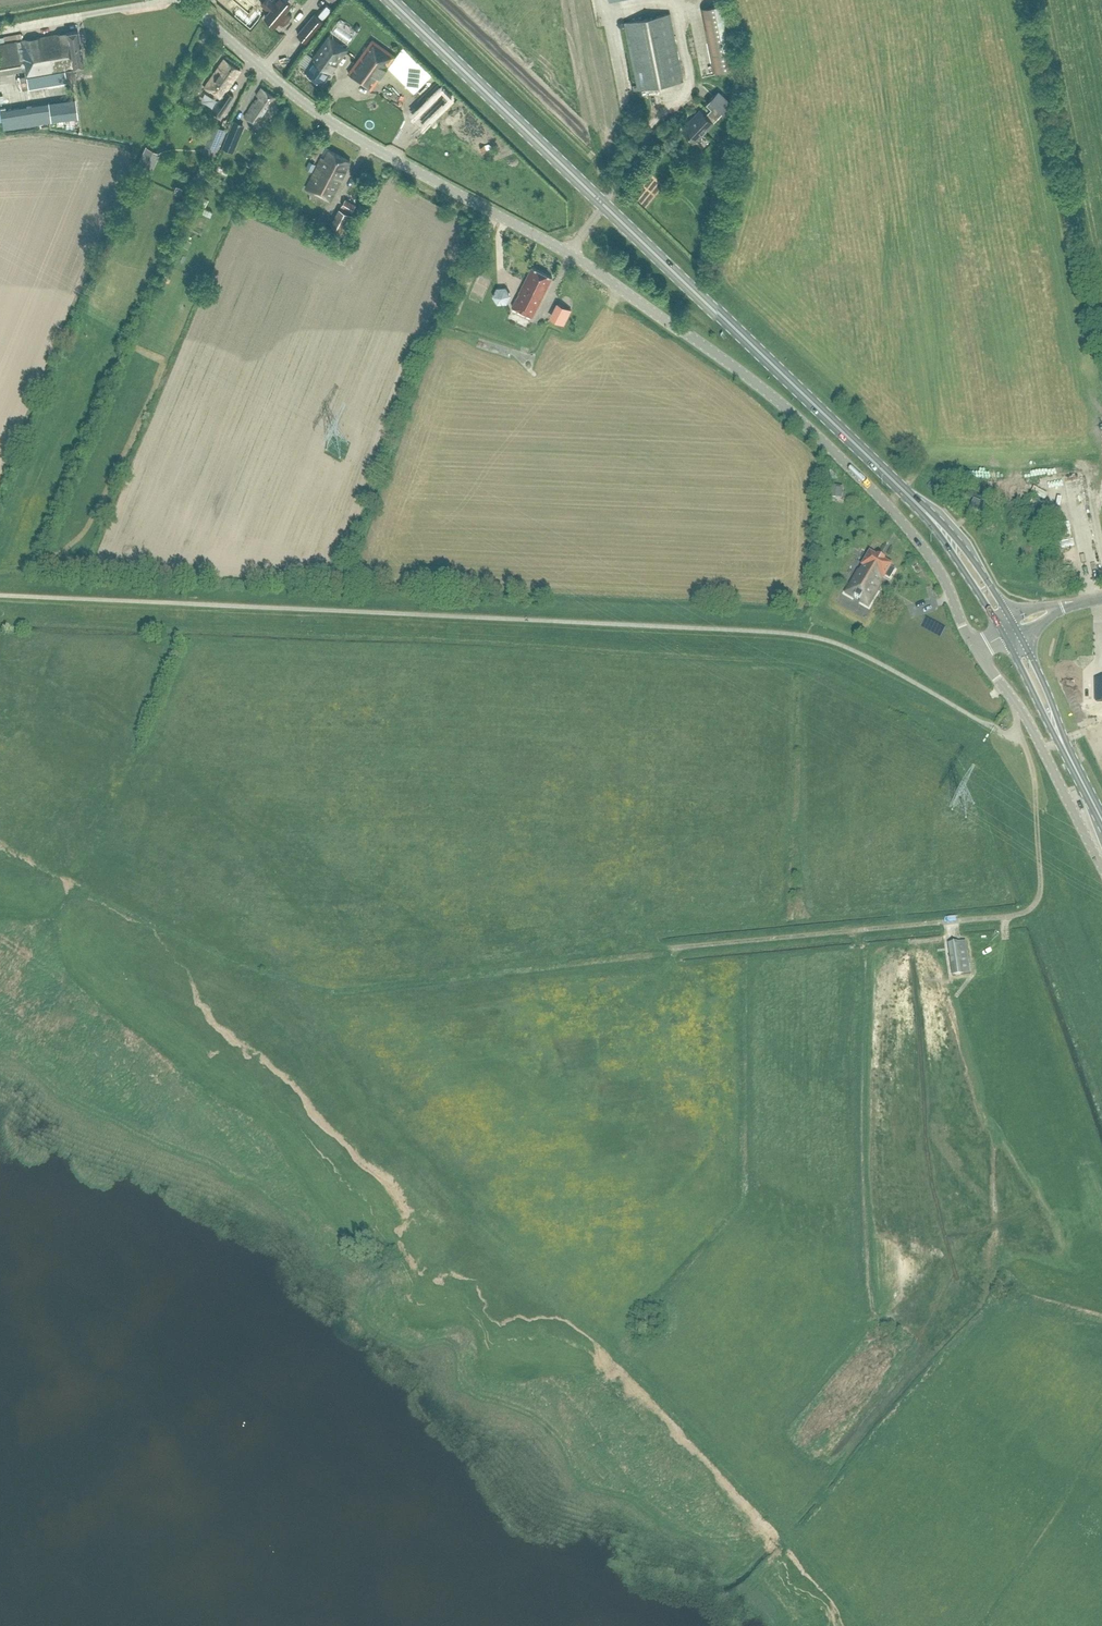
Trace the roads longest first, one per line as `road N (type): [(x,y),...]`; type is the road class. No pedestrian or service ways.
road 1 (unclassified): [(976,650),(931,560),(828,447),(743,375),(569,252)]
road 2 (unclassified): [(1020,732),(1033,774),(1040,872),(1030,909),(667,948)]
road 3 (unclassified): [(569,252),(324,117),(187,0)]
road 4 (primary): [(920,508),(603,203)]
road 5 (primary): [(603,203),(391,0)]
road 6 (track): [(429,0),(594,158)]
road 7 (unclassified): [(1101,869),(1012,699)]
road 8 (primary): [(920,508),(1003,636)]
road 9 (primary): [(1009,619),(965,551),(920,508)]

